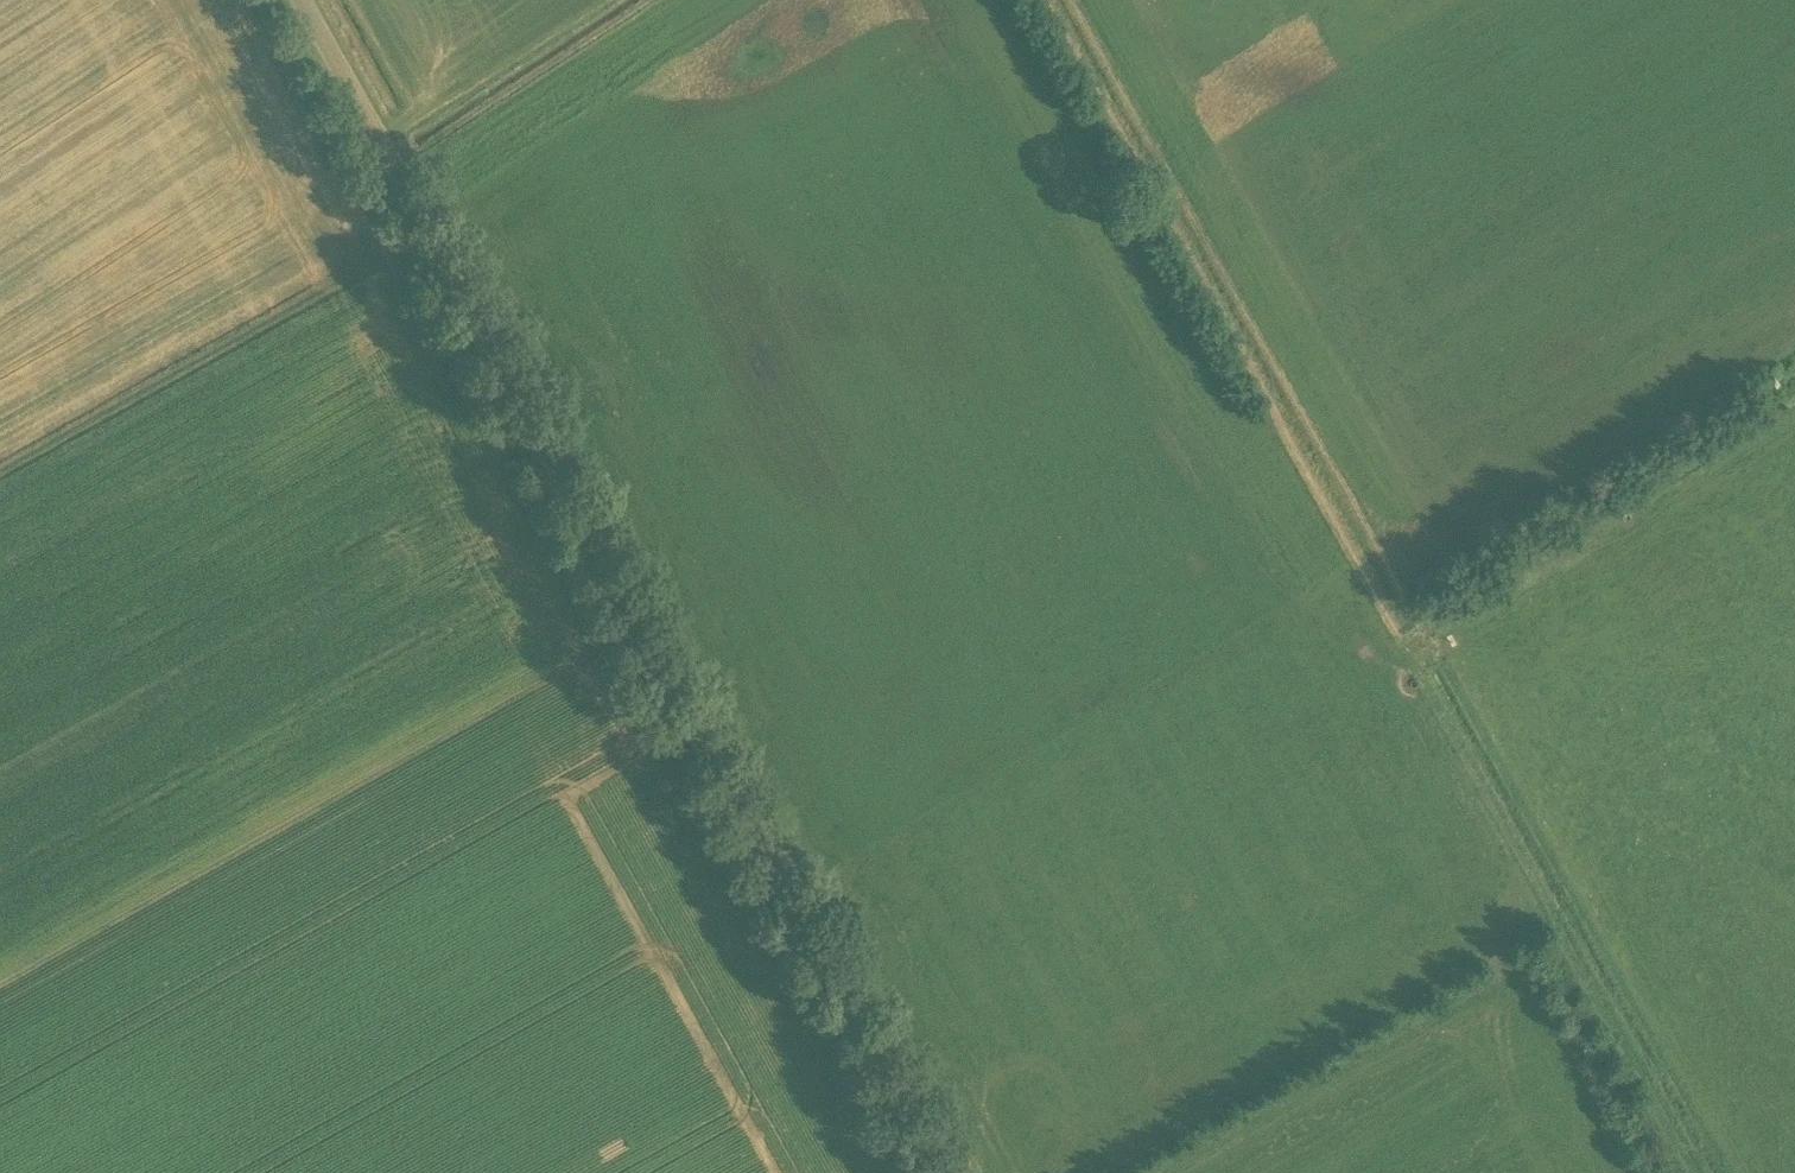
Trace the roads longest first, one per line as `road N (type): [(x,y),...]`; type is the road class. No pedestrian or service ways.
road 1 (unclassified): [(955,1172),(300,0)]

